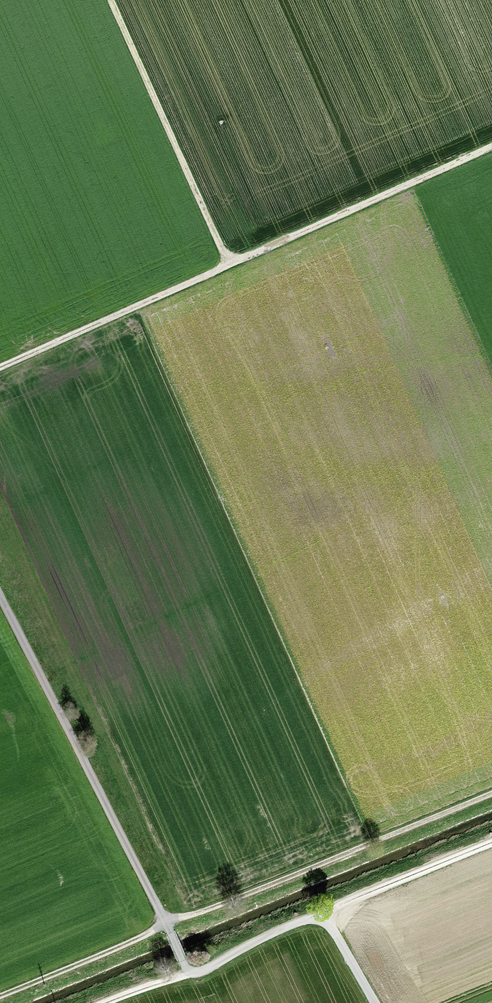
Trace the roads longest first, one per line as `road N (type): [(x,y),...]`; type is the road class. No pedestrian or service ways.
road 1 (unclassified): [(373,1002),(322,914),(206,970),(186,967),(0,597)]
road 2 (track): [(0,367),(491,148)]
road 3 (track): [(0,996),(491,791)]
road 4 (track): [(111,0),(230,265)]
road 5 (track): [(491,844),(322,914)]

